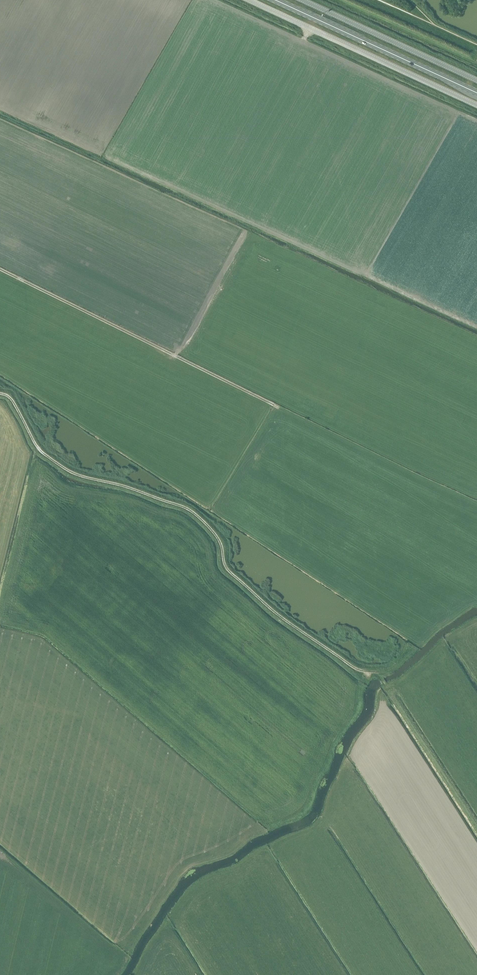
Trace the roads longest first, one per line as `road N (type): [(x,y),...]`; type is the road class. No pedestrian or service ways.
road 1 (track): [(476,506),(0,269)]
road 2 (track): [(378,672),(351,666),(271,609),(228,569),(218,539),(191,511),(51,459),(1,394)]
road 3 (unclassified): [(476,105),(248,0)]
road 4 (primary): [(476,92),(277,0)]
road 5 (unclassified): [(476,81),(302,0)]
road 6 (track): [(476,831),(385,688)]

